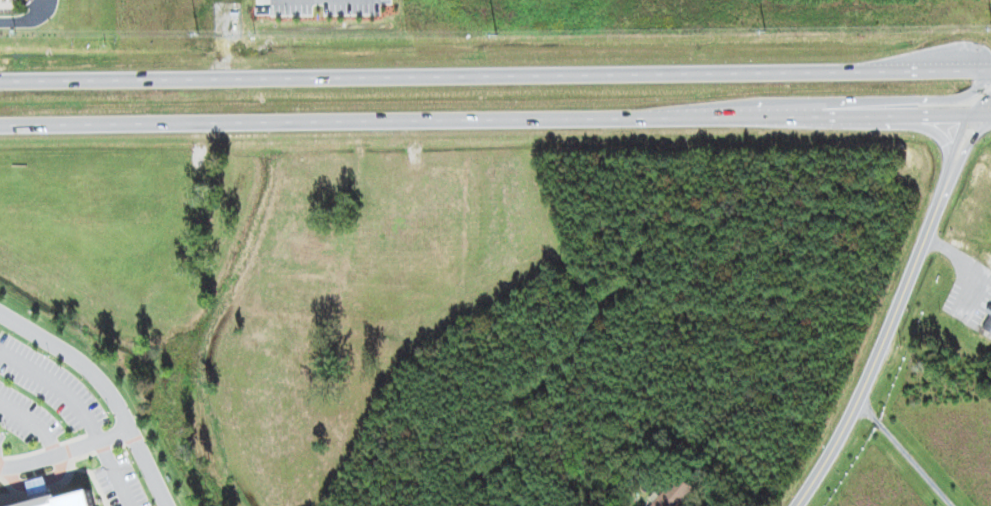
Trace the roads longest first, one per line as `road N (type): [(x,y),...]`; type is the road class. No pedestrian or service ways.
road 1 (trunk): [(990,70),(0,81)]
road 2 (trunk): [(0,124),(990,114)]
road 3 (tertiary): [(945,185),(889,325),(790,505)]
road 4 (trunk): [(823,115),(961,96),(985,70)]

